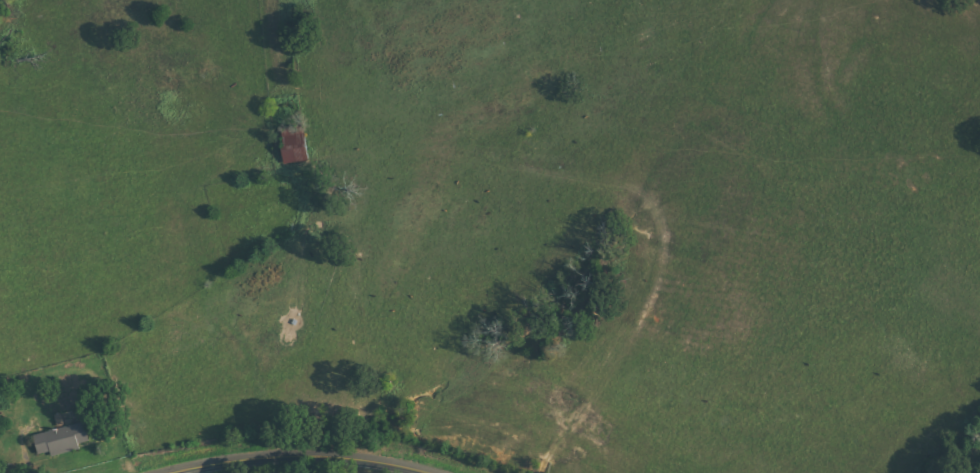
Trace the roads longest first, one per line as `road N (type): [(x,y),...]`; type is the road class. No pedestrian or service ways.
road 1 (tertiary): [(436,472),(347,455),(275,454),(172,472)]

